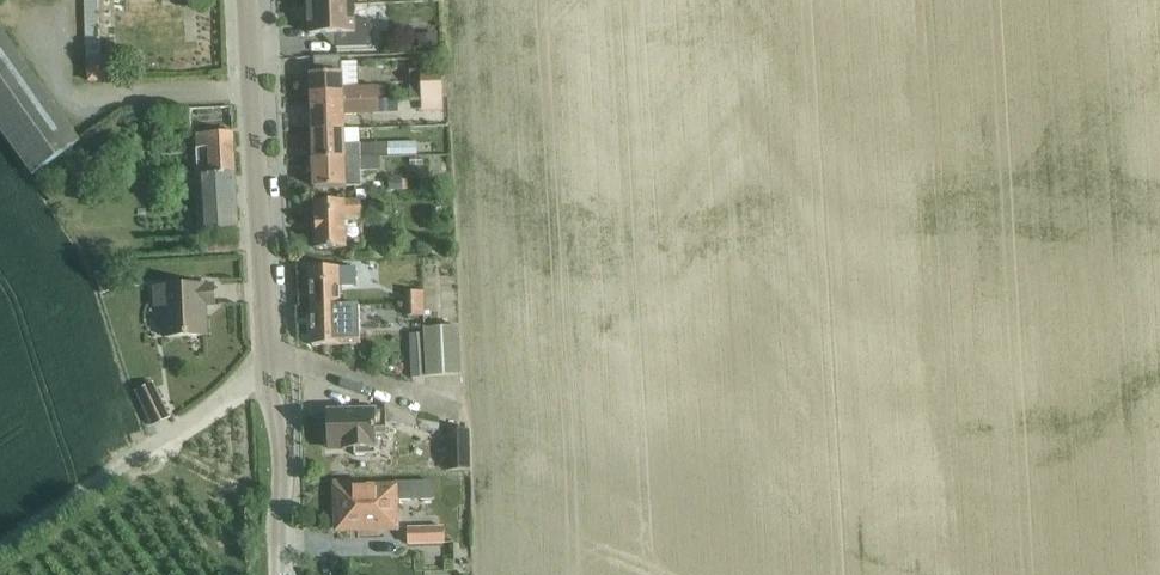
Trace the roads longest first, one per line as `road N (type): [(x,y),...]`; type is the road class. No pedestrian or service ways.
road 1 (tertiary): [(269,348),(252,0)]
road 2 (tertiary): [(281,574),(269,348)]
road 3 (residential): [(465,419),(269,348)]

